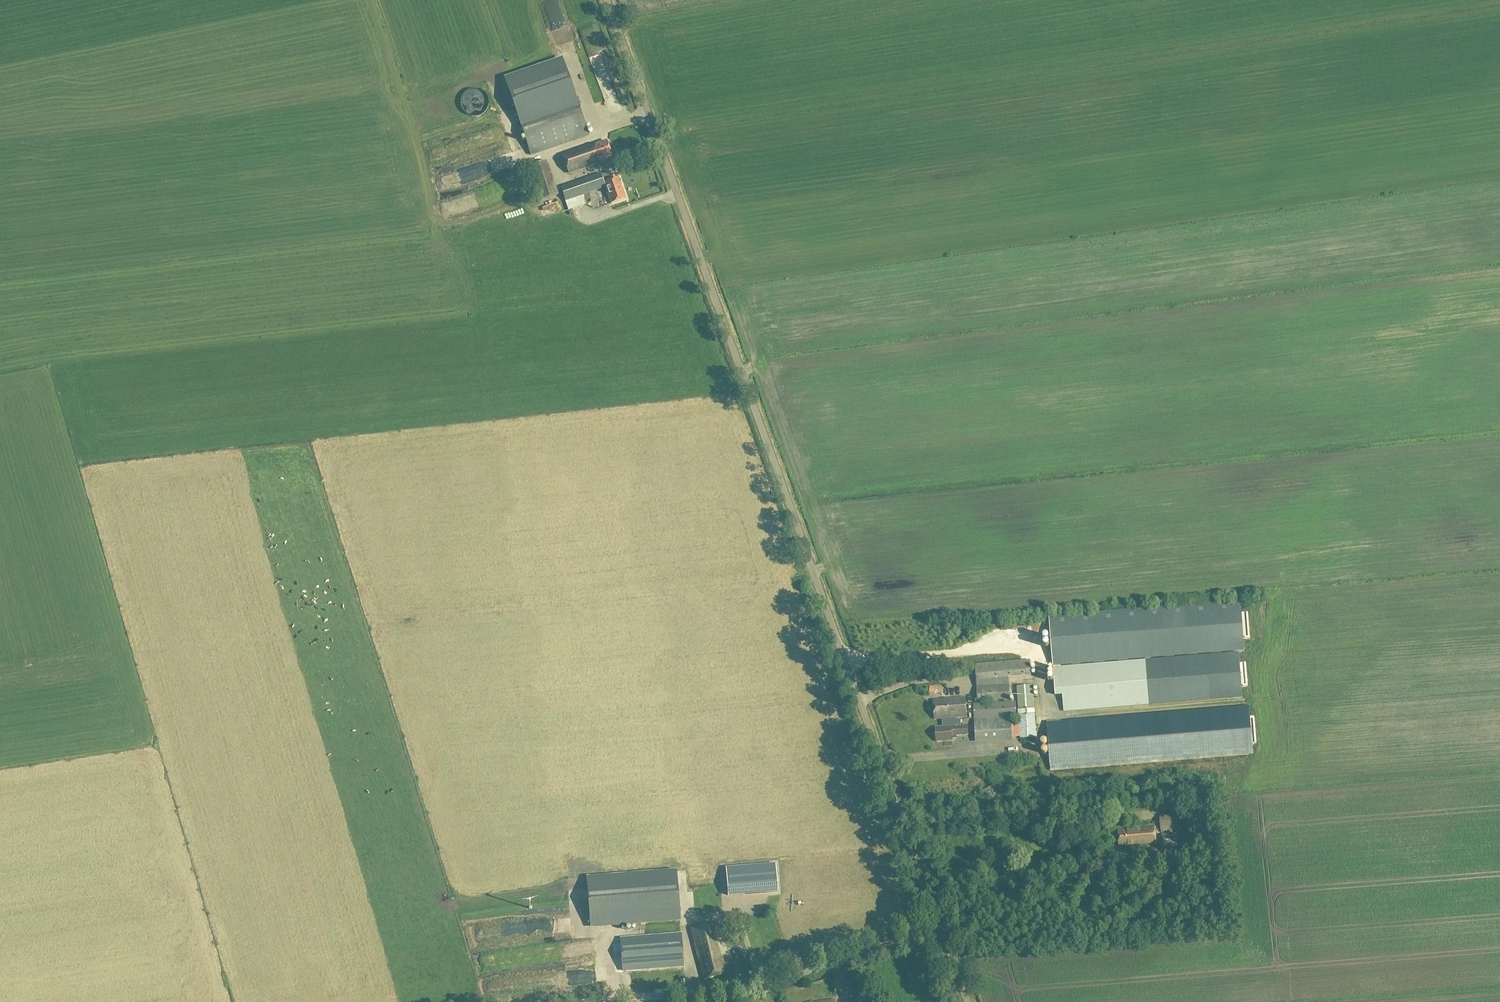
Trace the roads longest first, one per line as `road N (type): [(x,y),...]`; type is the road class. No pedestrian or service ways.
road 1 (unclassified): [(938,923),(602,0)]
road 2 (unclassified): [(607,1001),(741,993),(938,923)]

